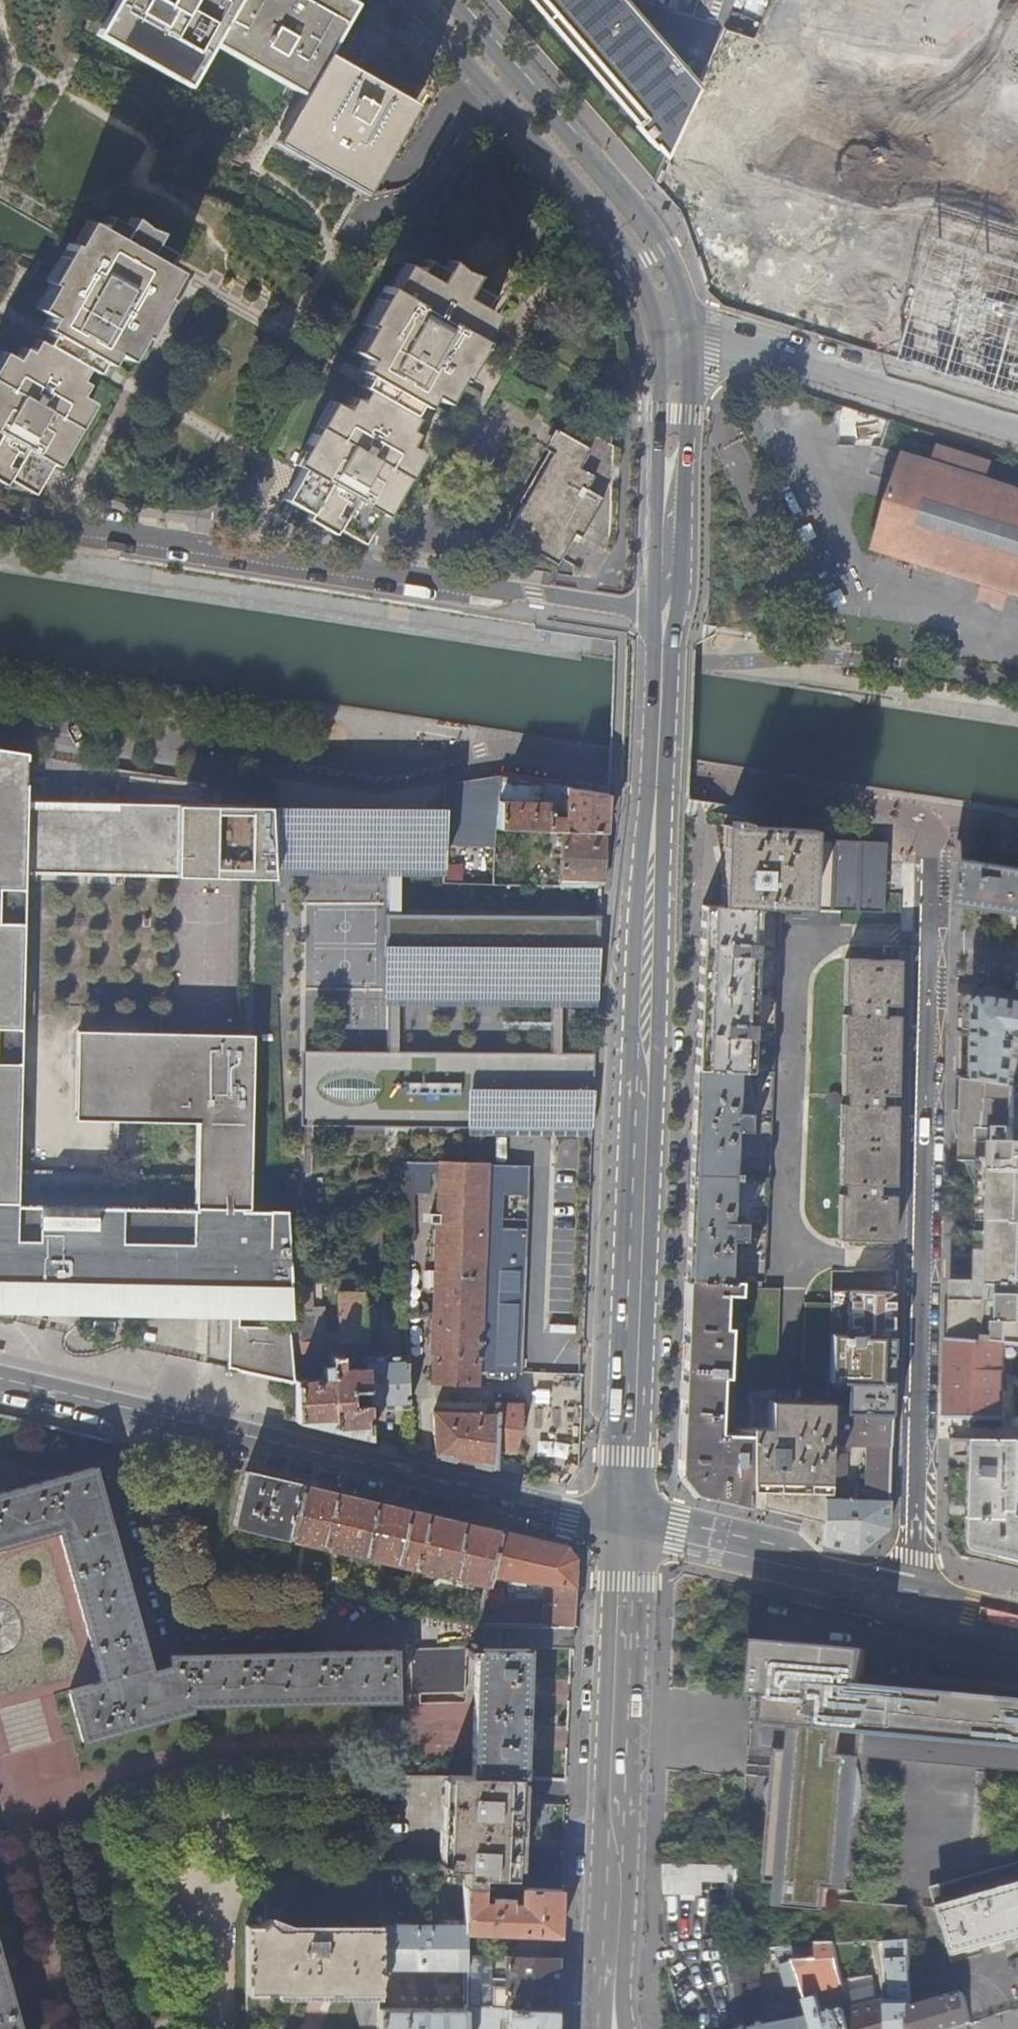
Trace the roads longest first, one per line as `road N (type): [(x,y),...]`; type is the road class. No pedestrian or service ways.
road 1 (secondary): [(655,786),(628,1530)]
road 2 (residential): [(932,902),(916,1596)]
road 3 (tertiary): [(0,1386),(628,1530)]
road 4 (residential): [(0,518),(535,595)]
road 5 (secondary): [(628,1530),(610,2028)]
road 6 (secondary): [(409,0),(623,245),(676,336)]
road 7 (secondary): [(676,336),(666,255),(449,0)]
road 8 (unclassified): [(676,336),(1017,441)]
road 9 (tertiary): [(628,1530),(916,1596)]
road 10 (secondary): [(676,336),(664,611)]
road 11 (residential): [(0,710),(196,740)]
road 12 (secondary): [(655,786),(664,611)]
road 13 (unclassified): [(535,595),(664,611)]

